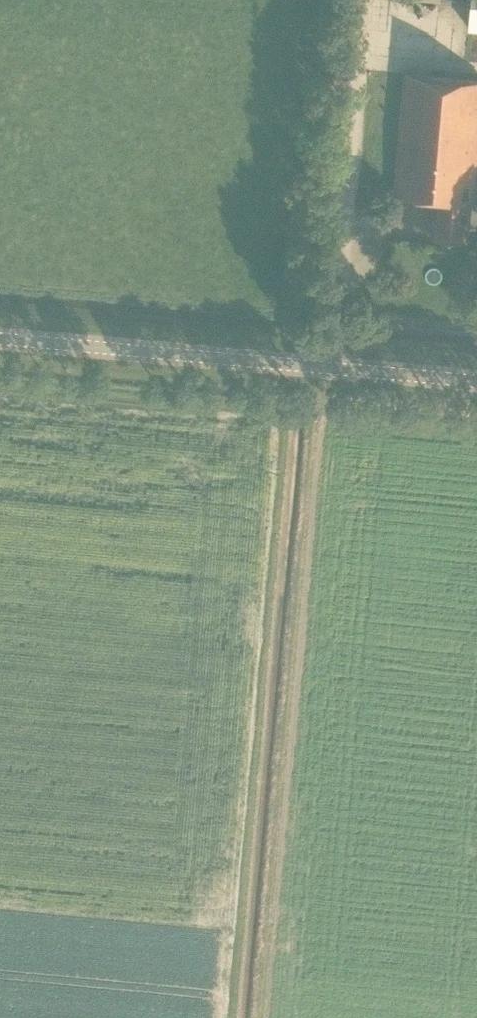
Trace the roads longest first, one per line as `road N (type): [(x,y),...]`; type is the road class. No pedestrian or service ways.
road 1 (tertiary): [(476,378),(0,336)]

